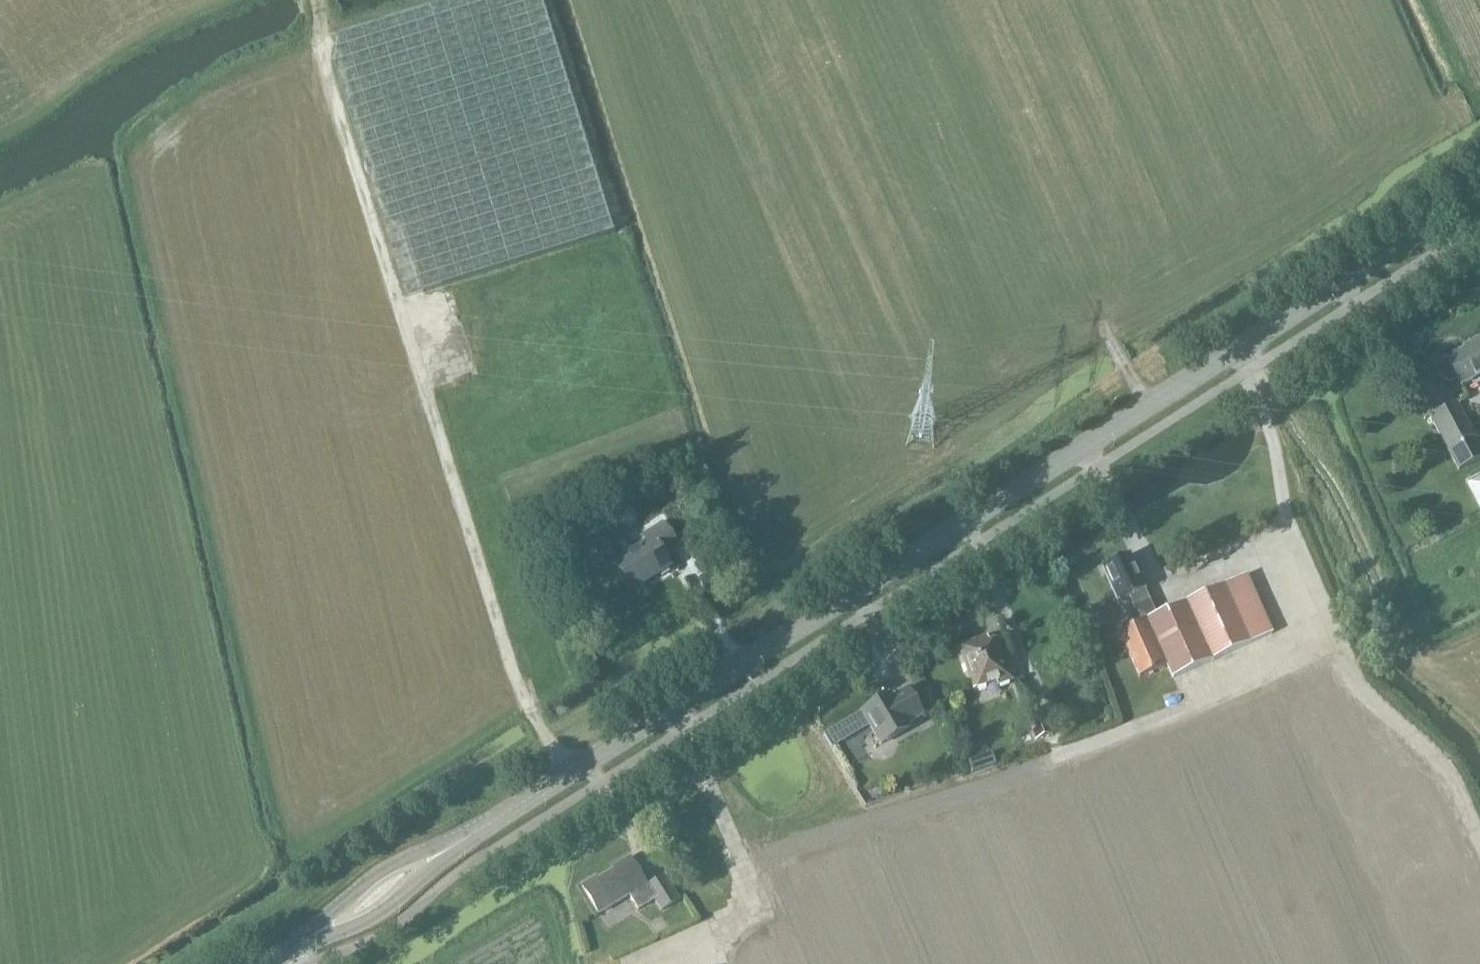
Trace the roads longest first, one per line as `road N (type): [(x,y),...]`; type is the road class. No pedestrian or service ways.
road 1 (tertiary): [(267,963),(1479,197)]
road 2 (track): [(315,0),(354,156),(508,651),(524,699),(574,770)]

